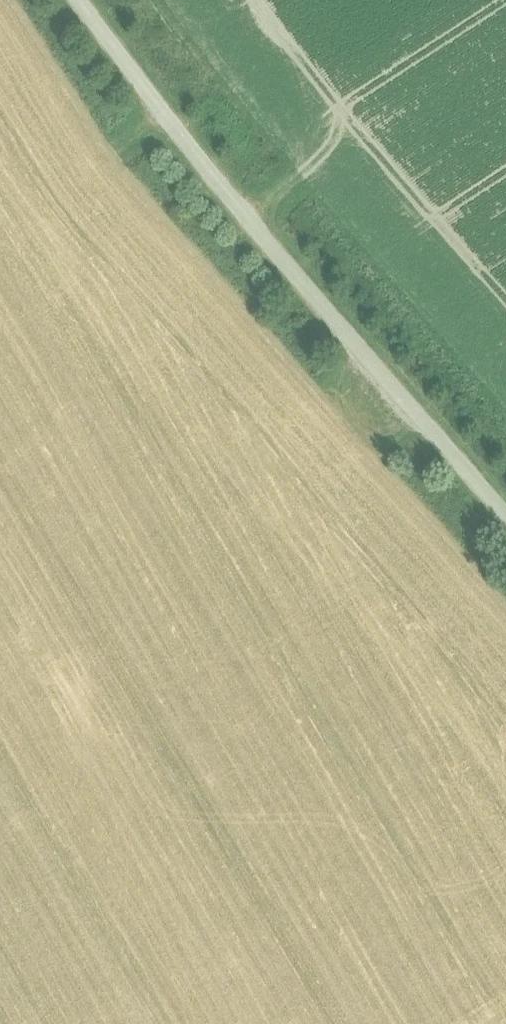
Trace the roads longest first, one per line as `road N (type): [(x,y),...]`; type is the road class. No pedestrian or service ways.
road 1 (unclassified): [(505,518),(235,207),(77,0)]

